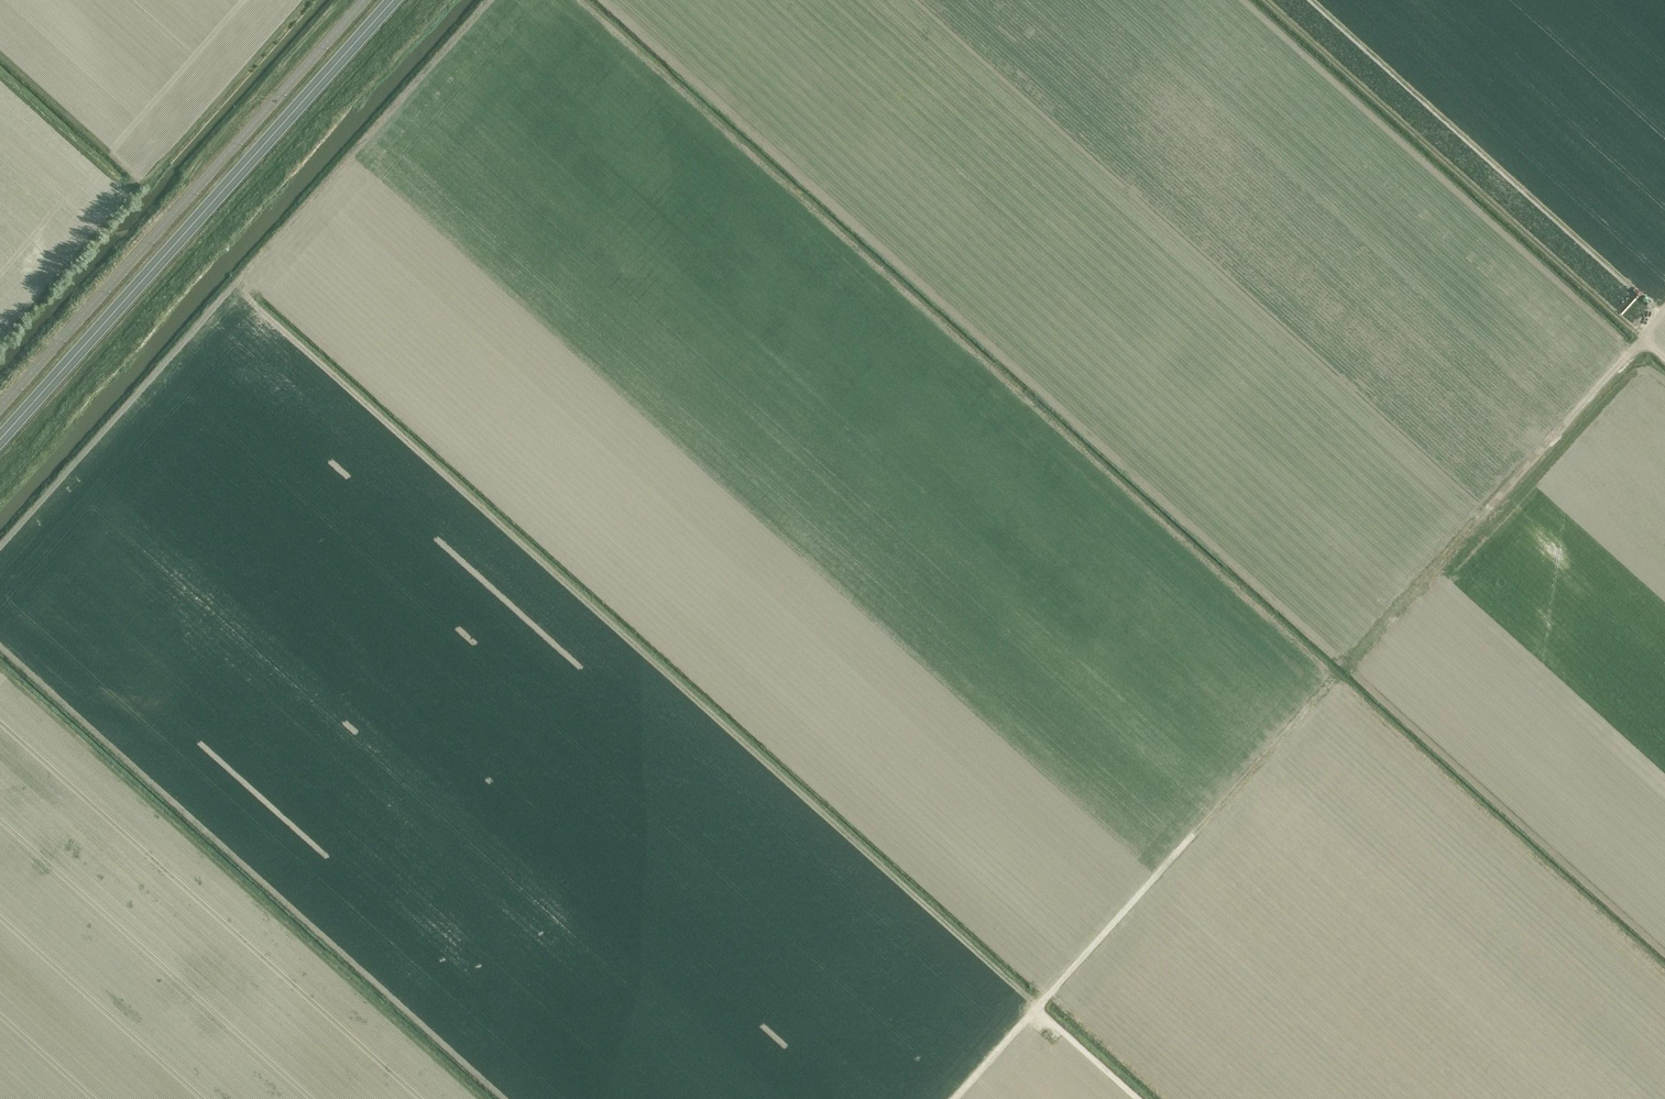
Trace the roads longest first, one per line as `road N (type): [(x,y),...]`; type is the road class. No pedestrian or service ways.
road 1 (track): [(957,1098),(1336,675)]
road 2 (track): [(1664,357),(1649,343),(1628,353),(1346,666)]
road 3 (track): [(1036,1011),(1136,1098)]

